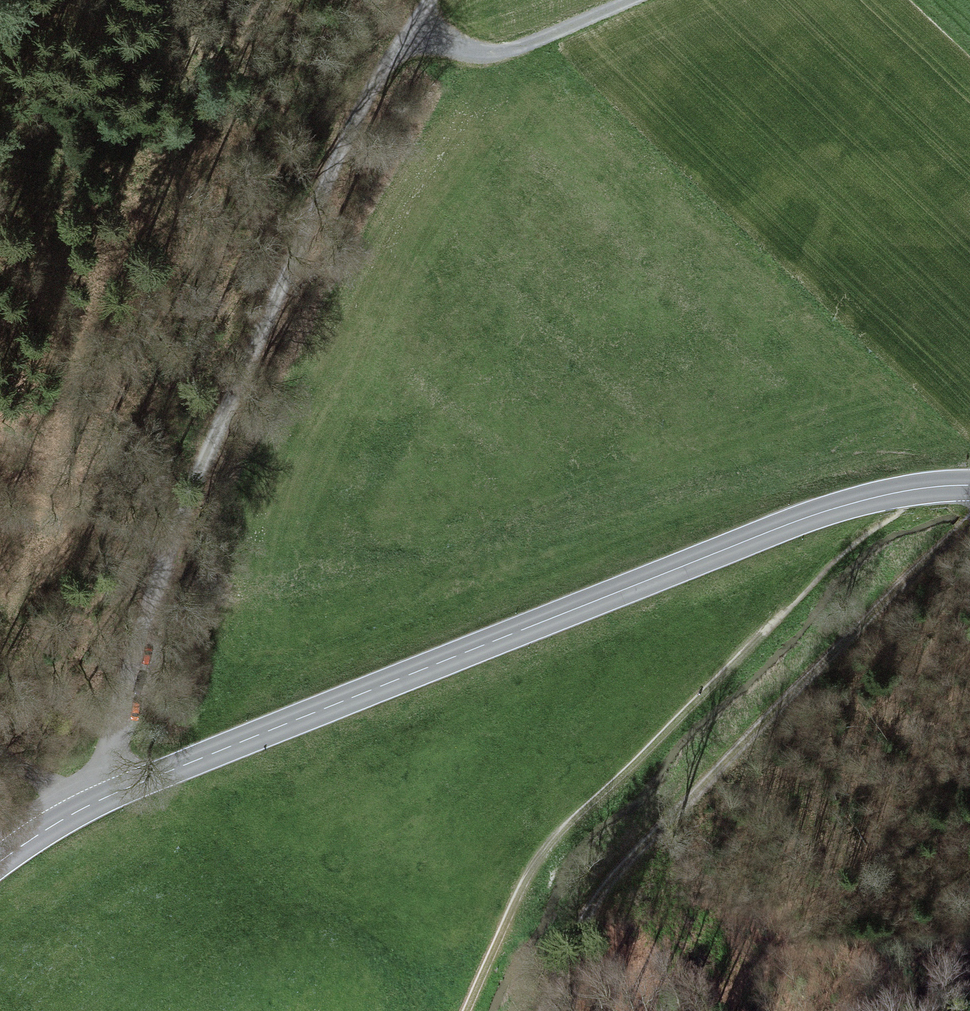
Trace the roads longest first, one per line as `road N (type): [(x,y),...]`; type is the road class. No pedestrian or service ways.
road 1 (secondary): [(0,864),(92,806),(847,508),(969,491)]
road 2 (track): [(92,806),(187,481),(394,52),(416,32),(430,0)]
road 3 (track): [(926,492),(815,581),(553,837),(514,896),(462,1010)]
road 4 (track): [(582,1010),(721,770),(876,593),(969,516)]
road 5 (track): [(623,0),(511,52),(475,52),(416,32)]

